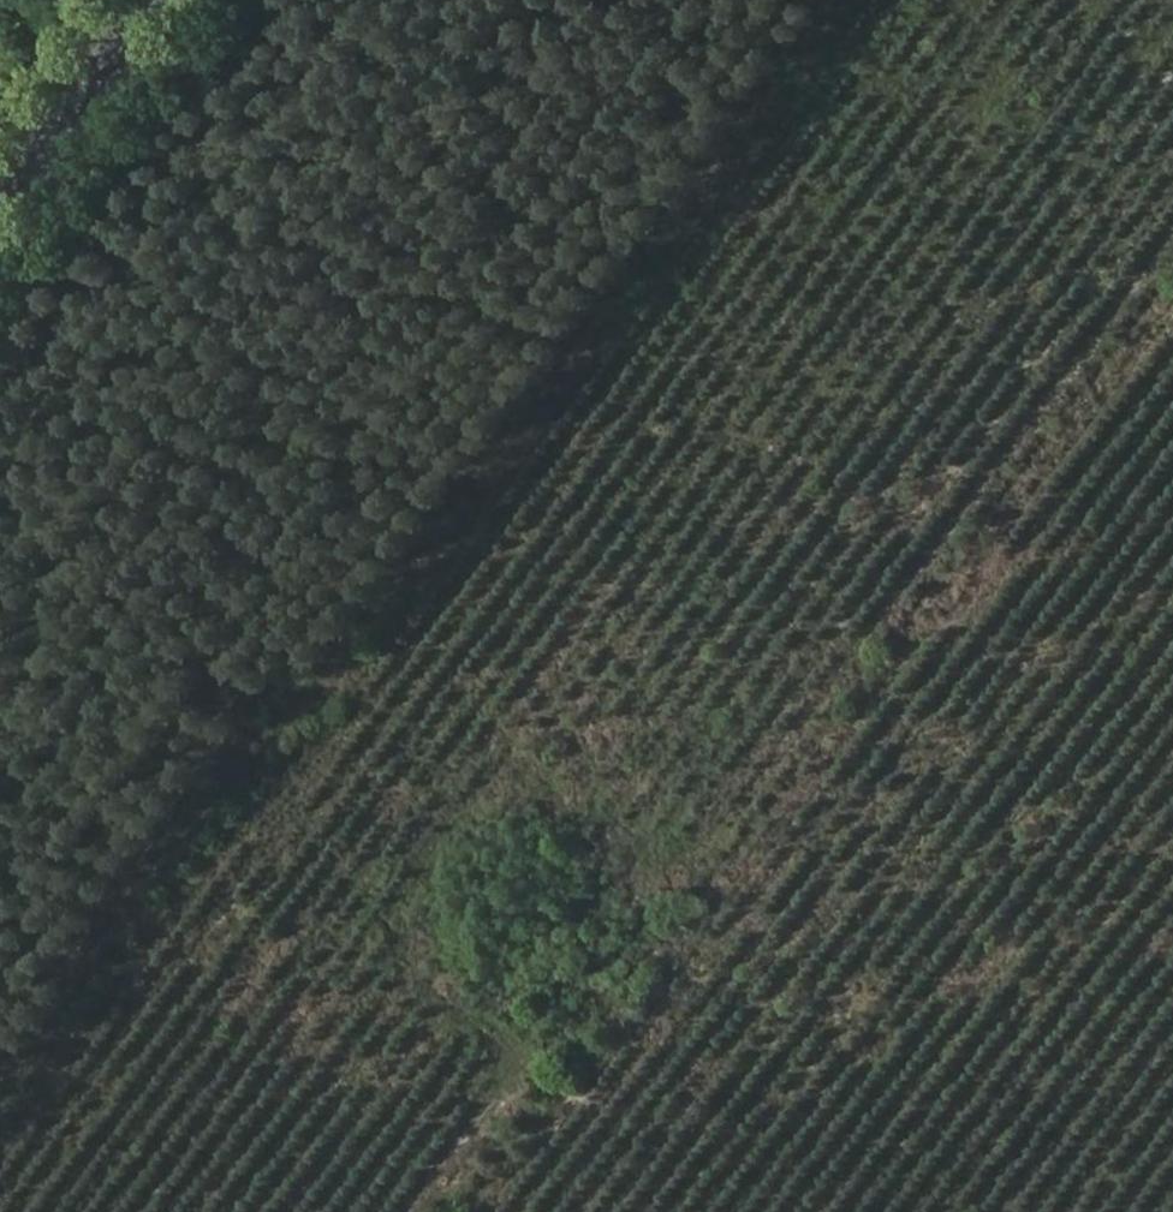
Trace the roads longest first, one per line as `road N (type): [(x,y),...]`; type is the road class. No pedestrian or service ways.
road 1 (primary): [(168,0),(0,224)]

